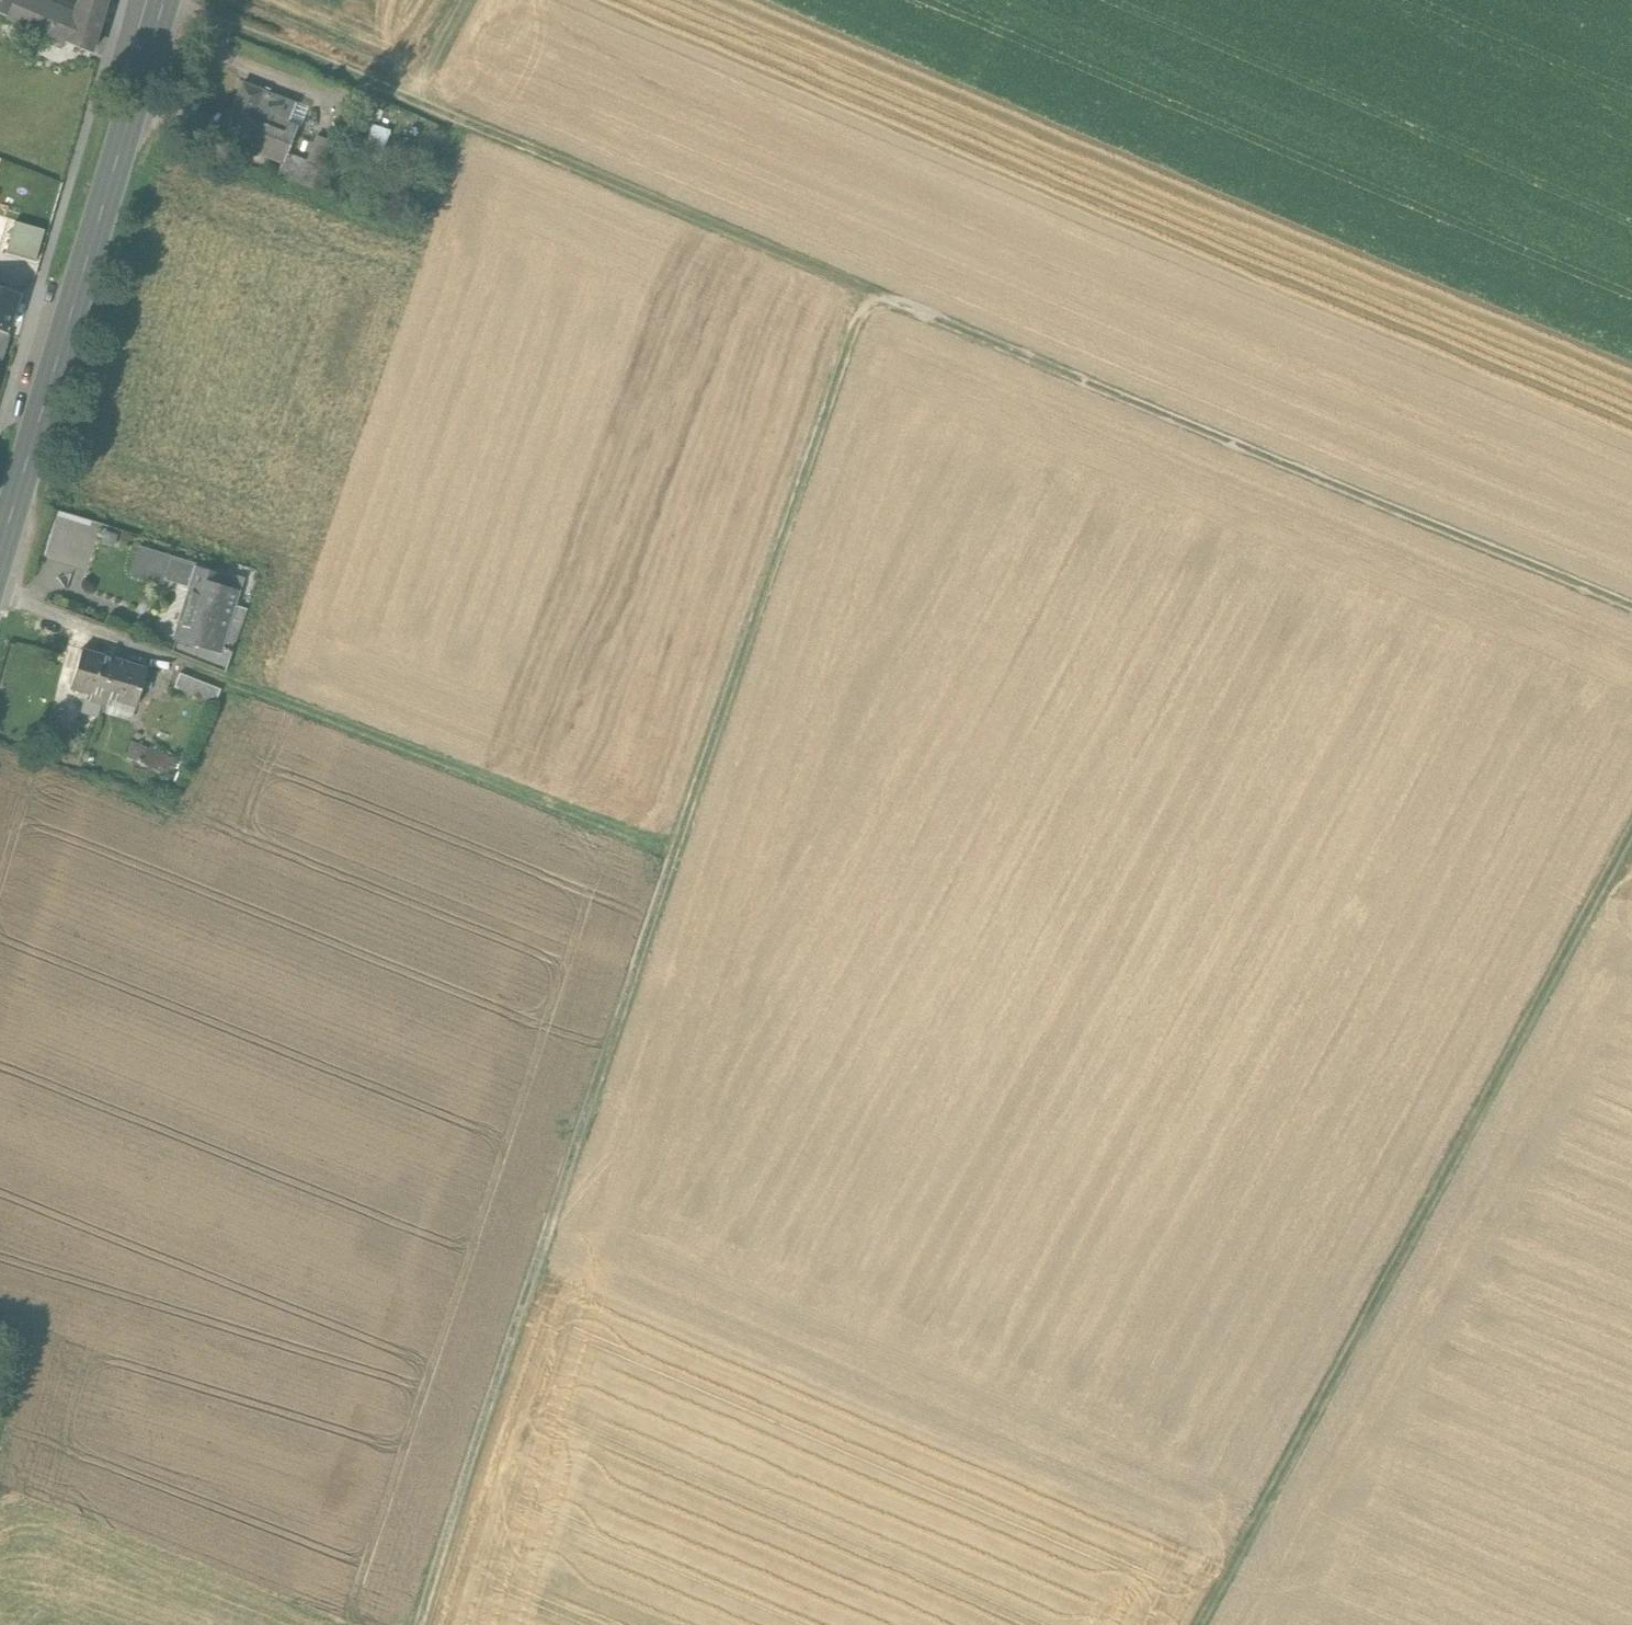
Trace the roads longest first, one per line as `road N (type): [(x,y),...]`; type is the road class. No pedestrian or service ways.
road 1 (track): [(1631,617),(887,295),(425,105),(160,8)]
road 2 (track): [(437,1624),(678,851),(887,295)]
road 3 (track): [(1631,878),(1222,1624)]
road 4 (primary): [(163,0),(0,544)]
road 5 (track): [(678,851),(220,690)]

